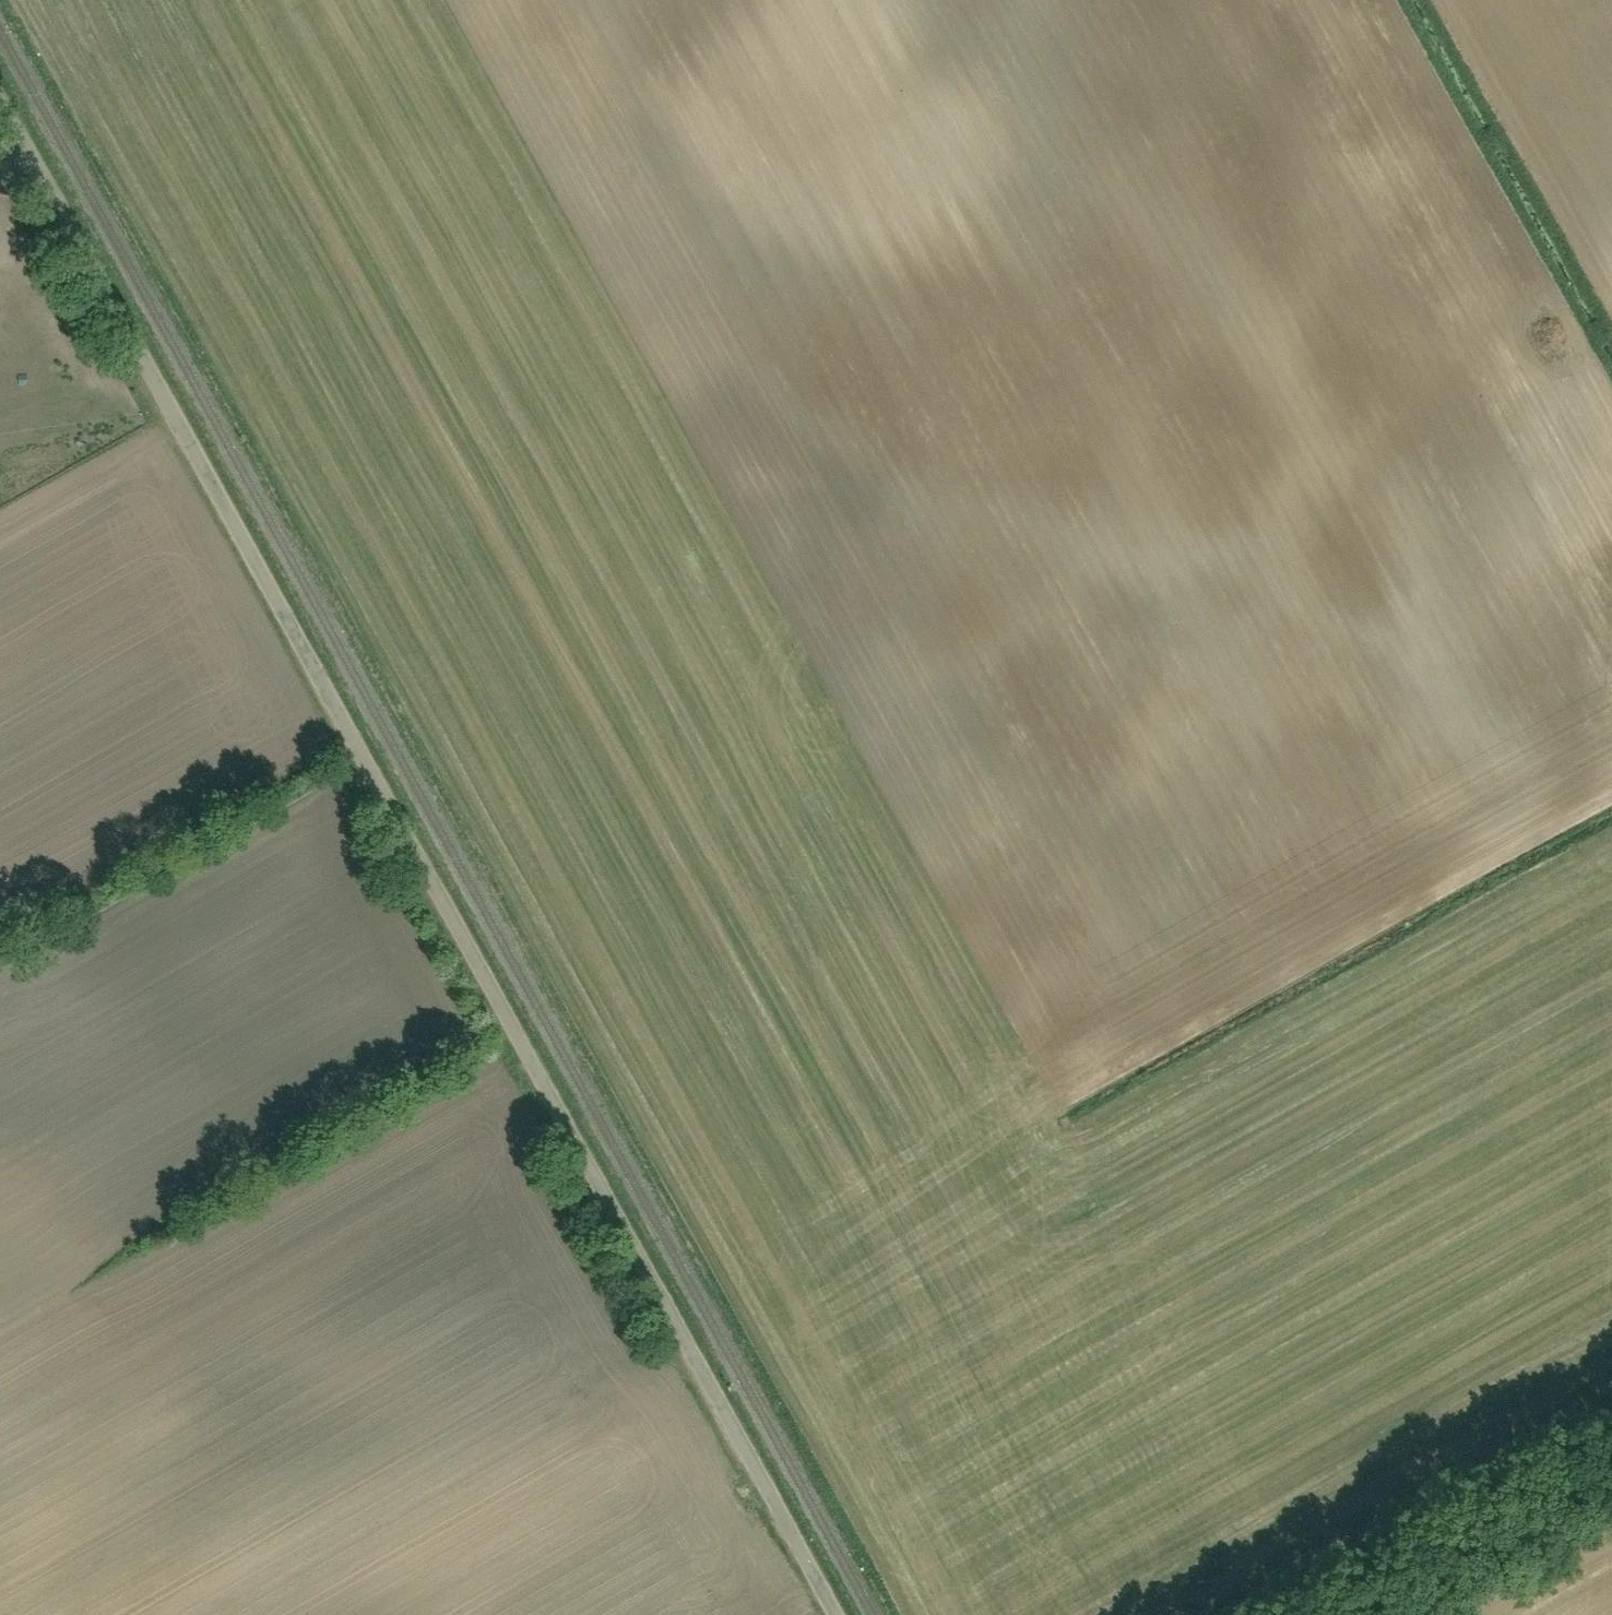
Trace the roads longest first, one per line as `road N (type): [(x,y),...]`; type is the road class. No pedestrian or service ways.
road 1 (unclassified): [(0,108),(833,1614)]
road 2 (track): [(1395,1614),(1611,1485)]

